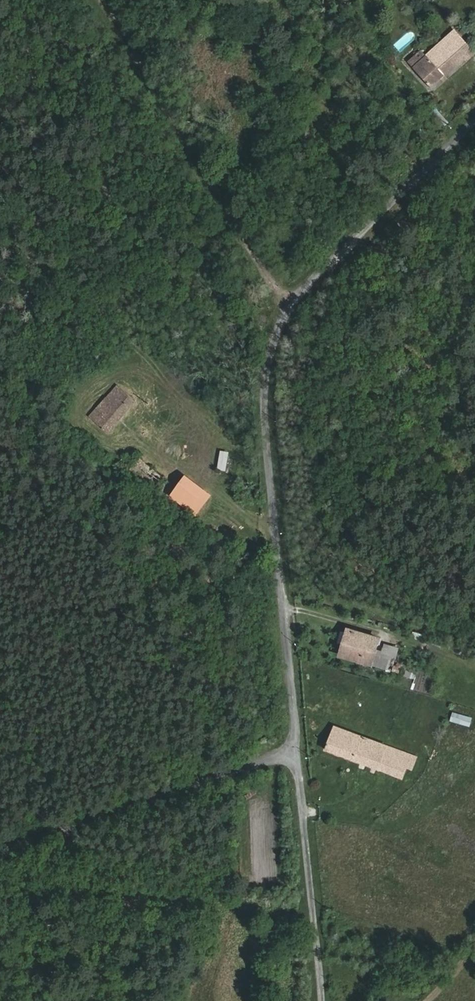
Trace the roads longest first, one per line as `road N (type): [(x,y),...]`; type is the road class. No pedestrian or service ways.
road 1 (unclassified): [(474,131),(280,322),(272,381),(317,1000)]
road 2 (track): [(280,322),(108,0)]
road 3 (track): [(0,854),(299,752)]

